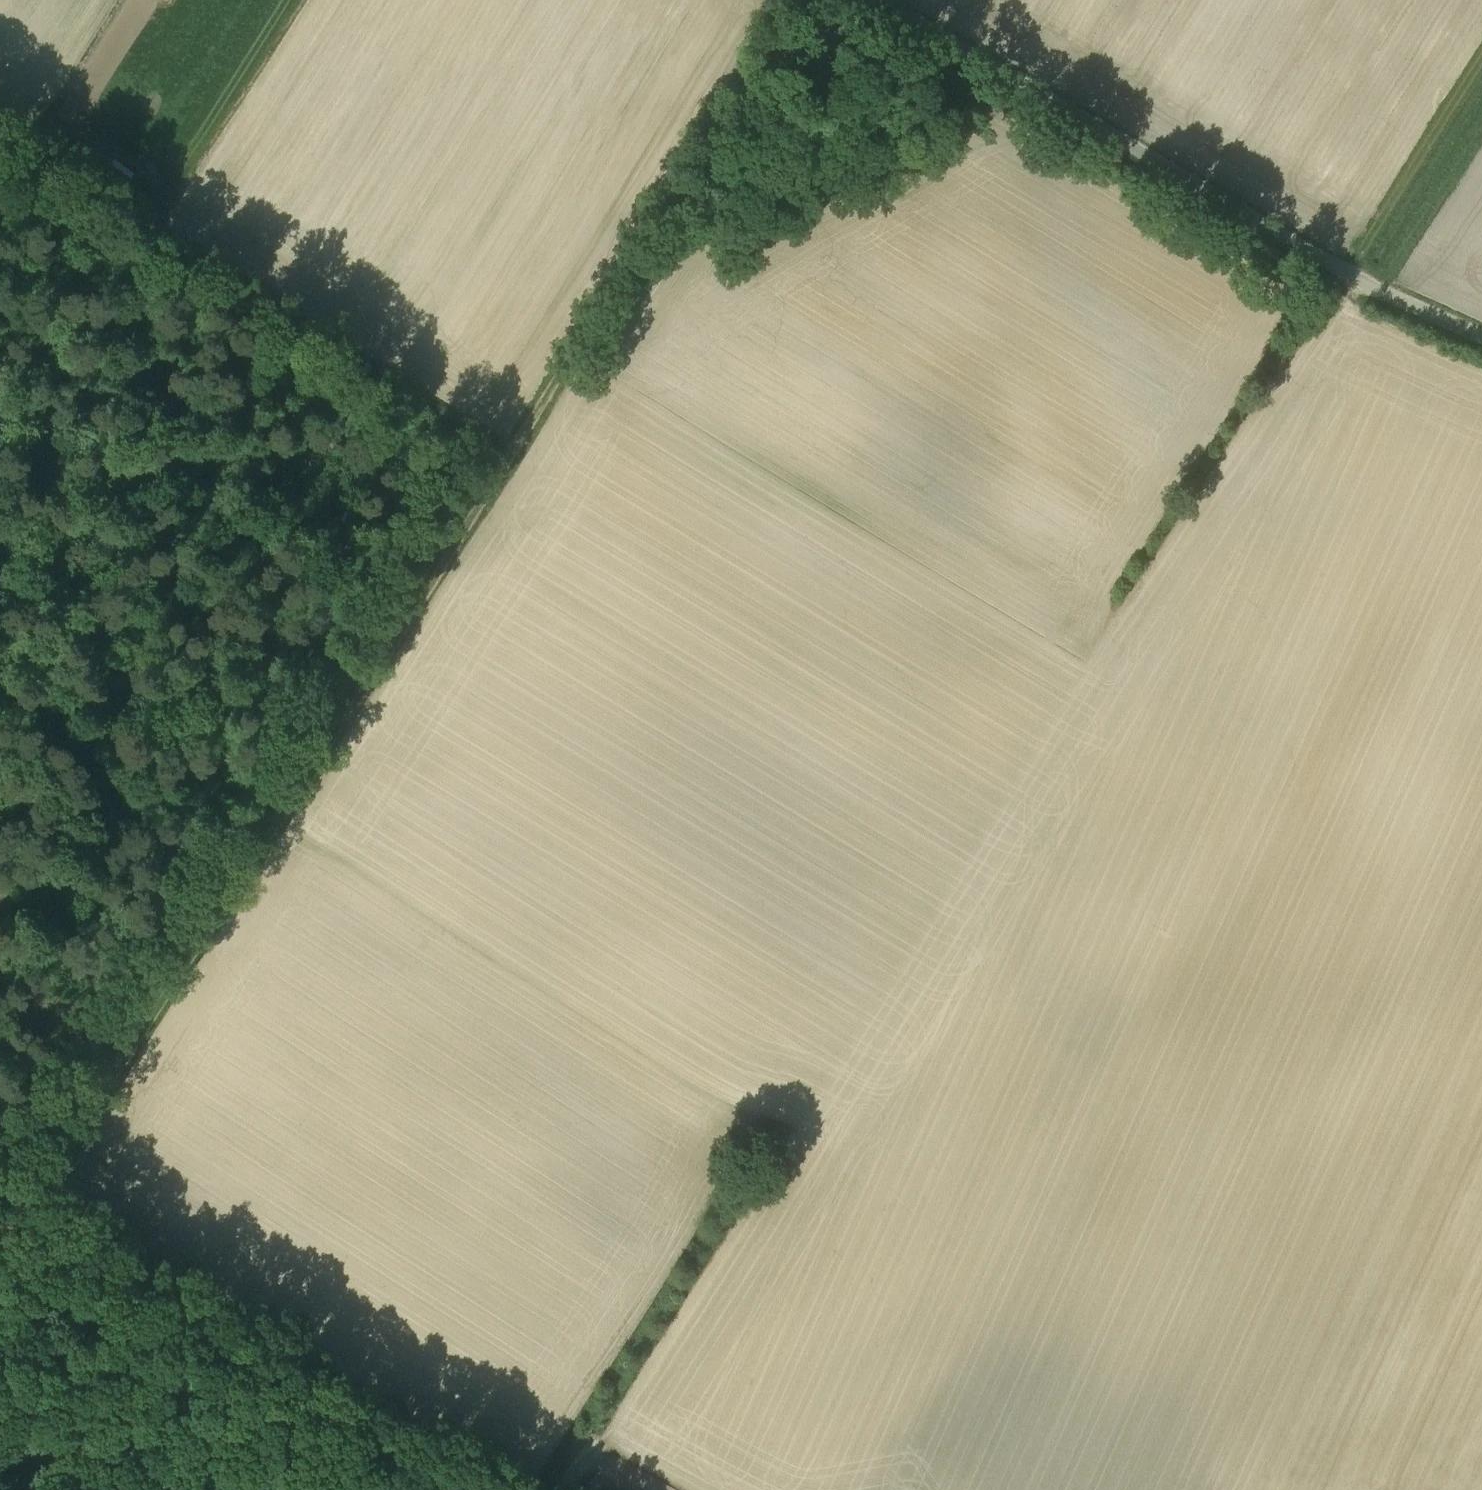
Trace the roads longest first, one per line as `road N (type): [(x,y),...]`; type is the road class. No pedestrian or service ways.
road 1 (track): [(0,1251),(802,0)]
road 2 (unclassified): [(870,0),(1333,269),(1481,337)]

